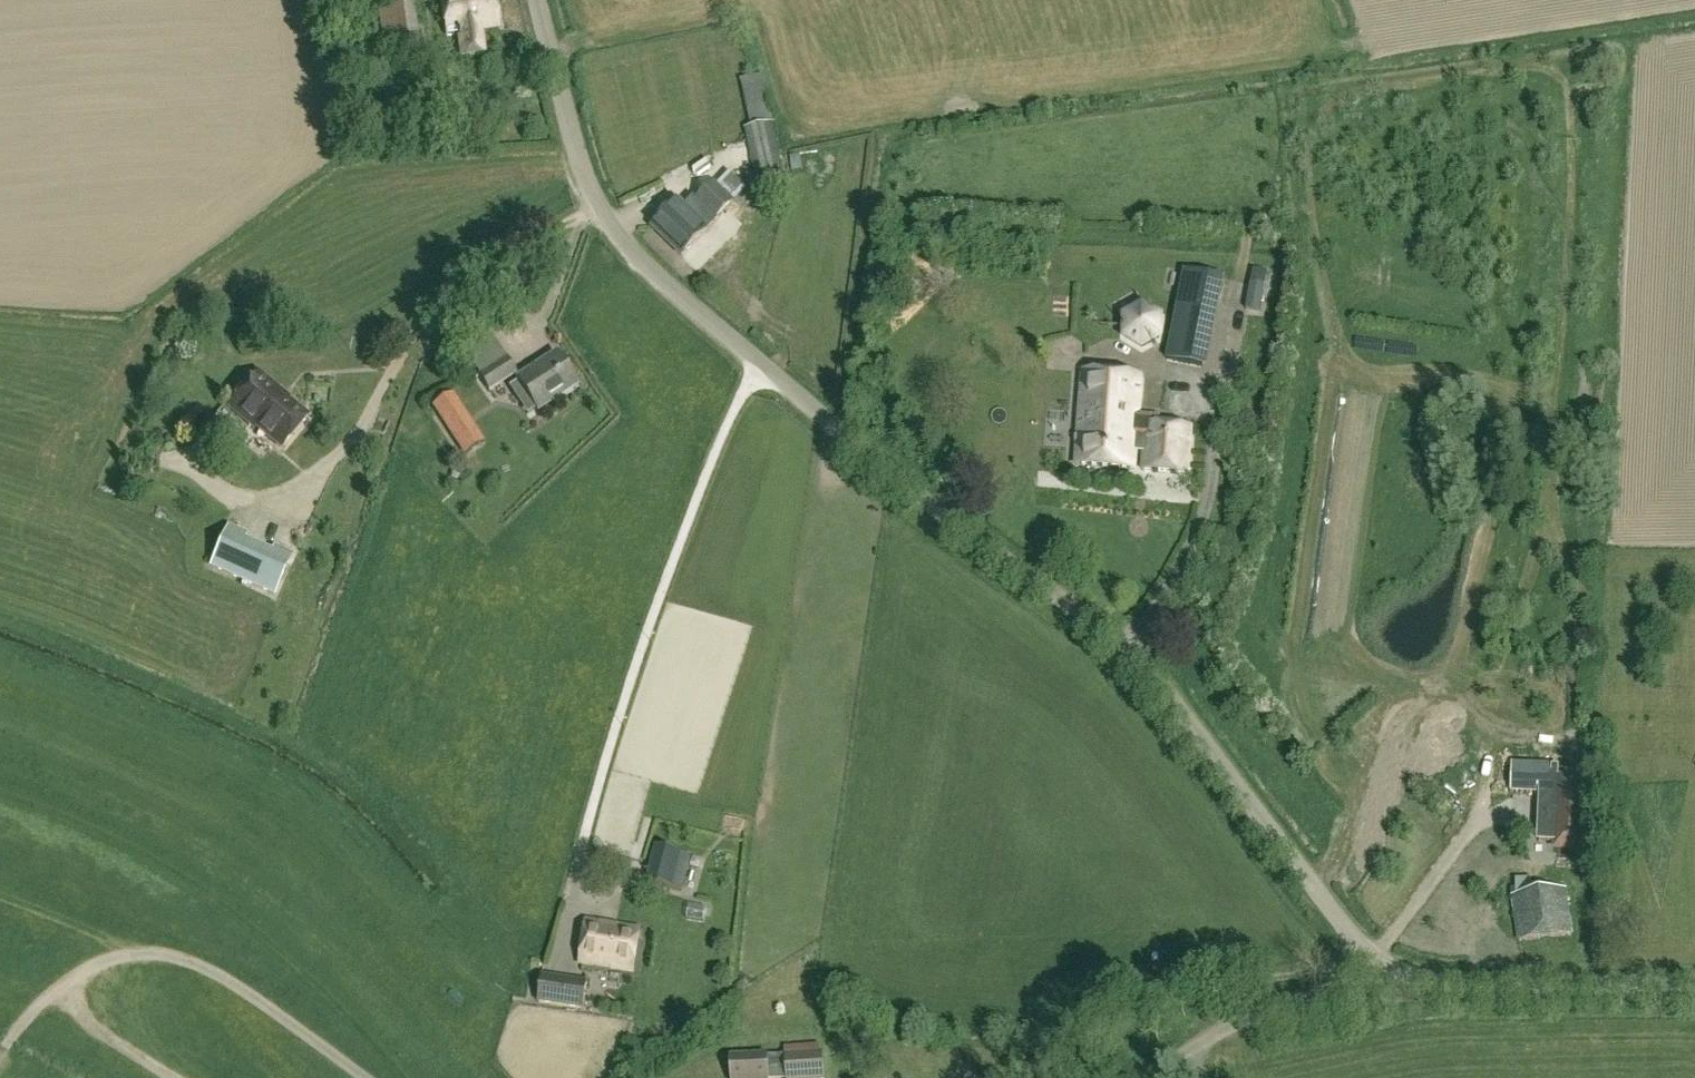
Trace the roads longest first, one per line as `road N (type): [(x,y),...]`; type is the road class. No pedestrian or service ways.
road 1 (unclassified): [(1377,958),(1120,644),(937,510),(624,240),(579,161),(537,0)]
road 2 (track): [(0,800),(173,875),(281,948),(399,1077)]
road 3 (track): [(52,995),(117,956),(175,956),(236,984),(364,1077)]
road 4 (unclassified): [(1694,983),(1456,984),(1411,976),(1377,958)]
road 5 (unclassified): [(1135,1077),(1251,1018),(1341,985),(1377,958)]
road 6 (track): [(176,1077),(52,995)]

